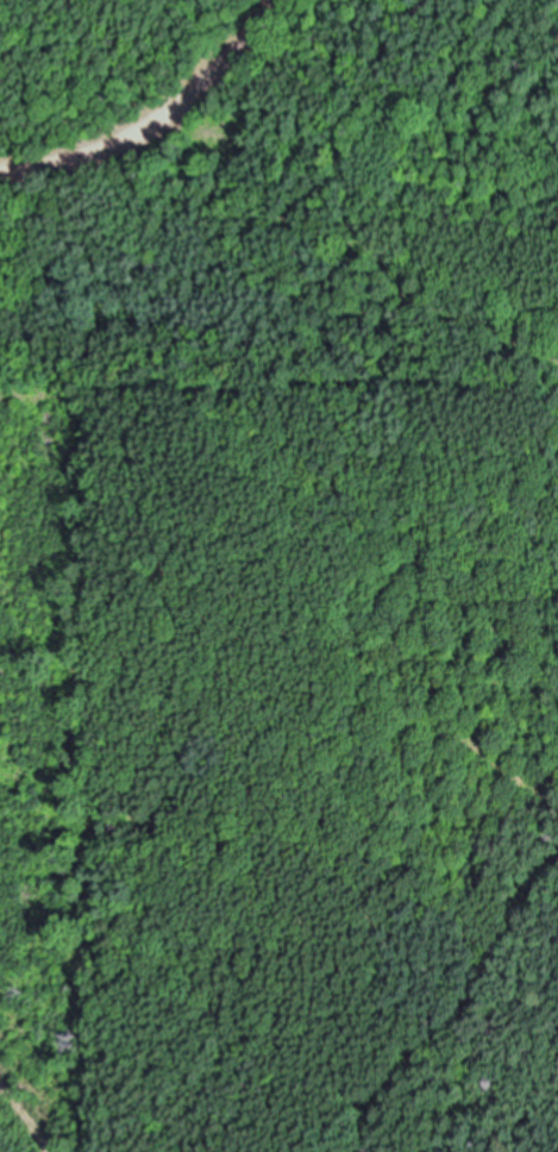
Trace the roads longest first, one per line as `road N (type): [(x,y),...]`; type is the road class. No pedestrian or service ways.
road 1 (track): [(285,0),(178,109),(83,171),(0,181)]

